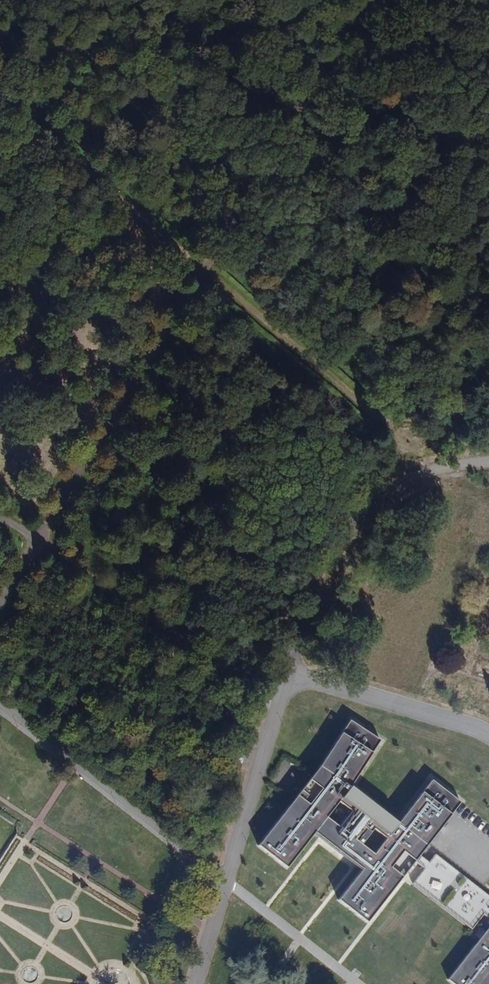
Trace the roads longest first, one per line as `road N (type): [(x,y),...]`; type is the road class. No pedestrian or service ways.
road 1 (track): [(293,680),(322,569),(371,501),(435,467),(488,459)]

